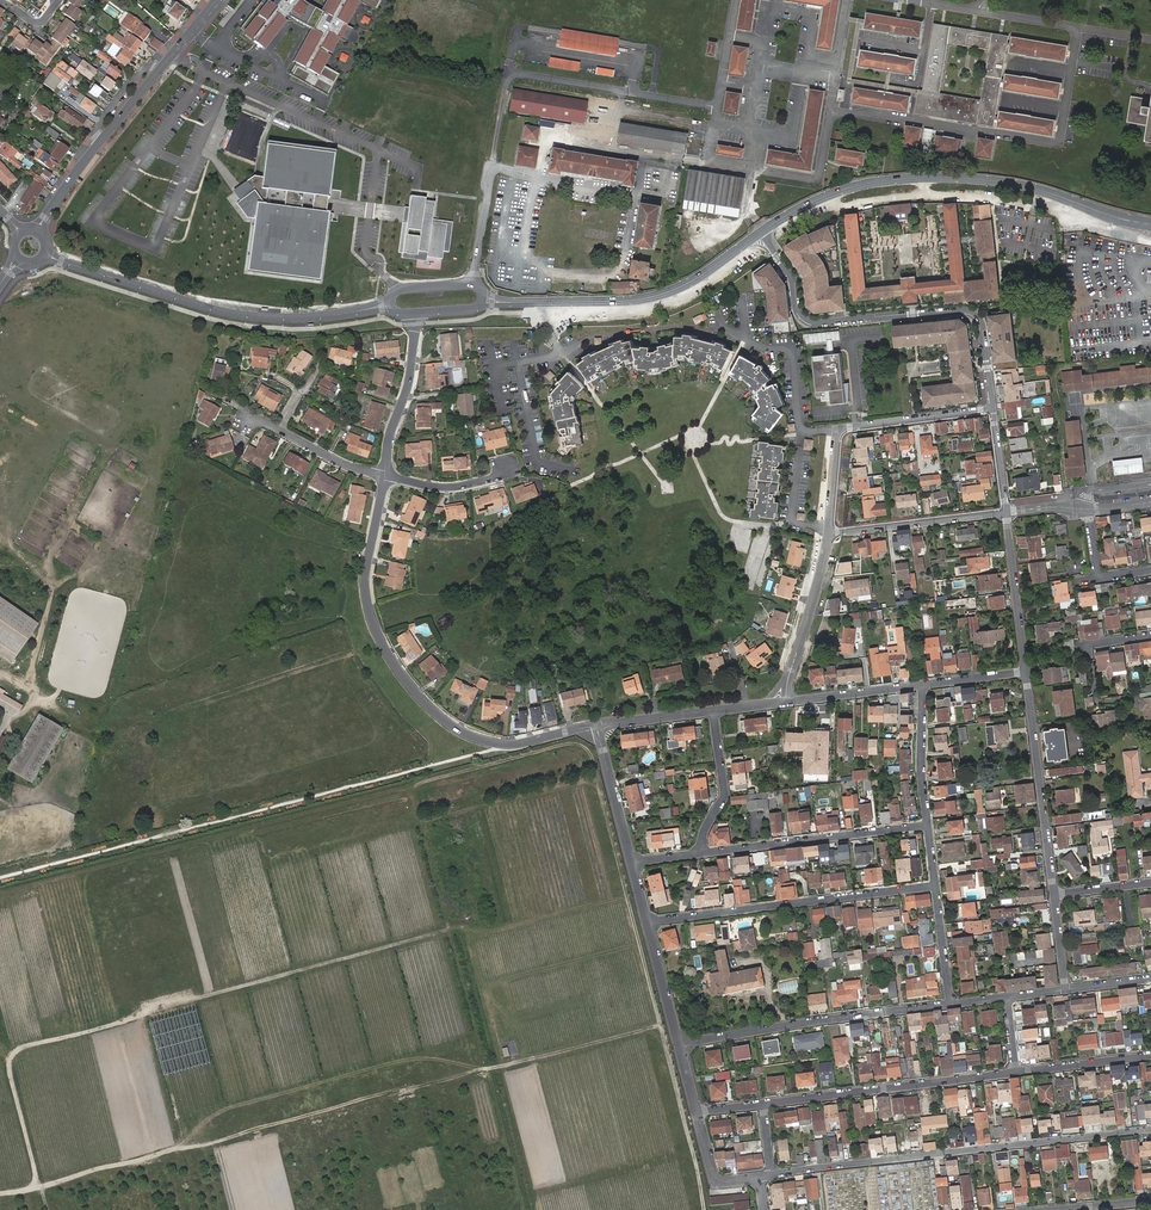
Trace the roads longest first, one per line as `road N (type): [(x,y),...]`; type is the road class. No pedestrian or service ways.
road 1 (track): [(661,1026),(0,1193)]
road 2 (track): [(633,920),(602,907),(496,935),(458,926),(153,1012),(135,1025),(134,1039),(157,1128),(149,1158)]
road 3 (track): [(600,791),(592,757),(563,745),(0,894)]
road 4 (track): [(412,787),(525,1209)]
road 5 (track): [(704,1209),(600,791)]
road 6 (residential): [(384,476),(365,593),(376,632),(416,694),(459,731),(498,744),(596,726)]
road 7 (residential): [(773,1175),(1150,1129)]
road 8 (tertiary): [(1116,218),(1041,189),(940,177),(840,190),(759,233)]
road 9 (residential): [(993,409),(974,315),(806,321),(791,278),(759,233)]
road 10 (tertiary): [(390,305),(285,318),(226,313),(45,255)]
road 11 (track): [(9,715),(22,714),(34,697),(53,585),(88,571),(135,529),(155,493),(154,460)]
road 12 (tertiary): [(759,233),(687,283),(649,299),(482,300)]
road 13 (tertiary): [(38,232),(100,141),(220,0)]
road 14 (residential): [(934,884),(648,924)]
road 15 (residential): [(950,1005),(679,1046)]
road 16 (residential): [(762,1103),(1016,1072)]
road 17 (residential): [(993,409),(840,430),(830,526)]
road 18 (residential): [(927,824),(701,853)]
road 19 (residential): [(1054,894),(1026,671)]
road 20 (track): [(421,822),(570,784),(600,791)]
road 21 (residential): [(777,702),(830,532)]
road 22 (residential): [(830,532),(1005,512)]
road 23 (residential): [(415,315),(409,379),(384,476)]
road 24 (residential): [(1026,671),(1005,512)]
road 25 (residential): [(714,710),(725,790),(701,853)]
road 26 (residential): [(923,684),(777,702)]
road 27 (residential): [(596,726),(631,864)]
road 28 (residential): [(923,684),(927,824)]
road 29 (residential): [(1016,1072),(1150,1055)]
road 30 (residential): [(384,476),(461,485),(506,466)]
road 31 (residential): [(648,924),(679,1046)]
road 32 (residential): [(934,884),(950,1005)]

